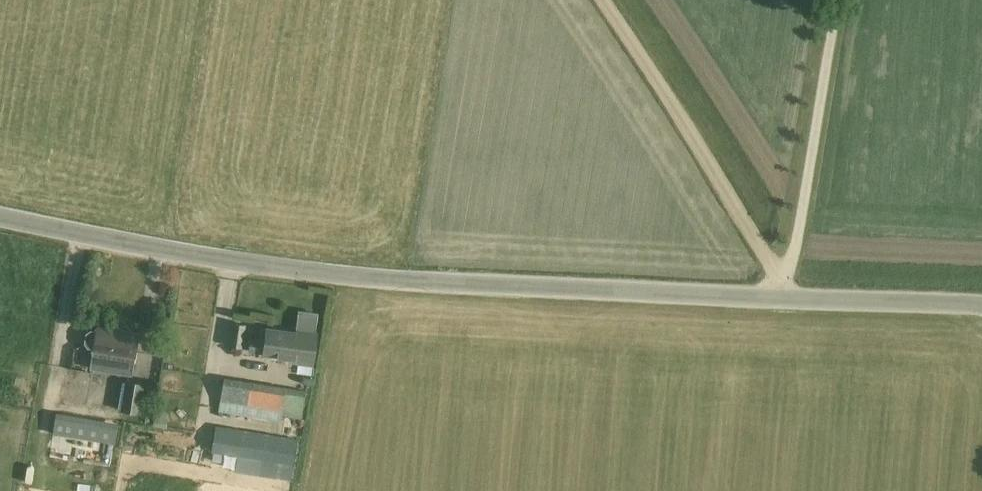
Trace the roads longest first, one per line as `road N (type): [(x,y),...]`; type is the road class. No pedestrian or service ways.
road 1 (tertiary): [(784,298),(341,275),(0,216)]
road 2 (unclassified): [(783,280),(604,0)]
road 3 (unclassified): [(836,0),(783,280)]
road 4 (tertiary): [(981,304),(784,298)]

